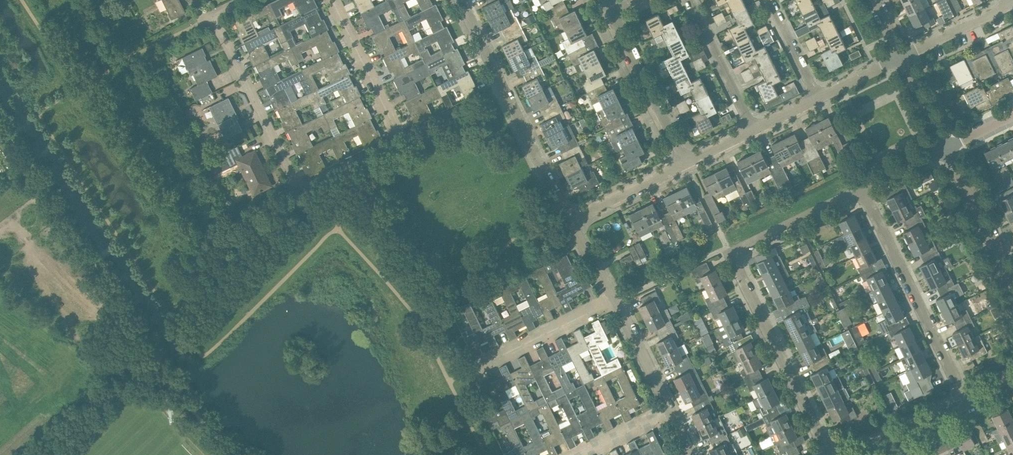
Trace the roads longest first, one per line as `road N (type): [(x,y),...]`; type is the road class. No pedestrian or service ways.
road 1 (residential): [(829,454),(734,257),(863,189)]
road 2 (residential): [(400,140),(302,187),(212,16),(244,0)]
road 3 (residential): [(568,220),(460,0)]
road 4 (residential): [(967,401),(863,189)]
road 5 (residential): [(686,163),(613,15)]
road 6 (residential): [(334,0),(400,140)]
road 7 (residential): [(1012,286),(947,148)]
road 8 (track): [(46,454),(140,376),(166,367)]
road 9 (residential): [(754,130),(688,0)]
road 10 (residential): [(491,362),(615,298)]
road 11 (residential): [(568,220),(686,163)]
road 12 (residential): [(901,57),(1011,2)]
road 13 (residential): [(673,406),(615,298)]

